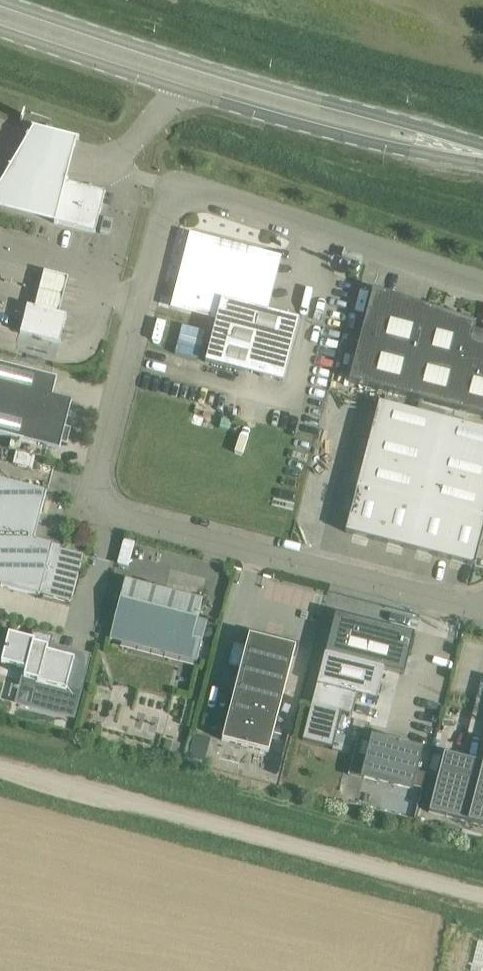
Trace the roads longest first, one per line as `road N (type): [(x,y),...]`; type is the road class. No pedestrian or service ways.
road 1 (unclassified): [(482,610),(153,526),(128,517),(106,495),(103,455),(170,214),(186,198),(211,198)]
road 2 (primary): [(482,153),(0,3)]
road 3 (primary): [(0,34),(311,131),(402,154),(482,161)]
road 4 (unclassified): [(0,774),(482,900)]
road 5 (unclassified): [(211,198),(482,286)]

